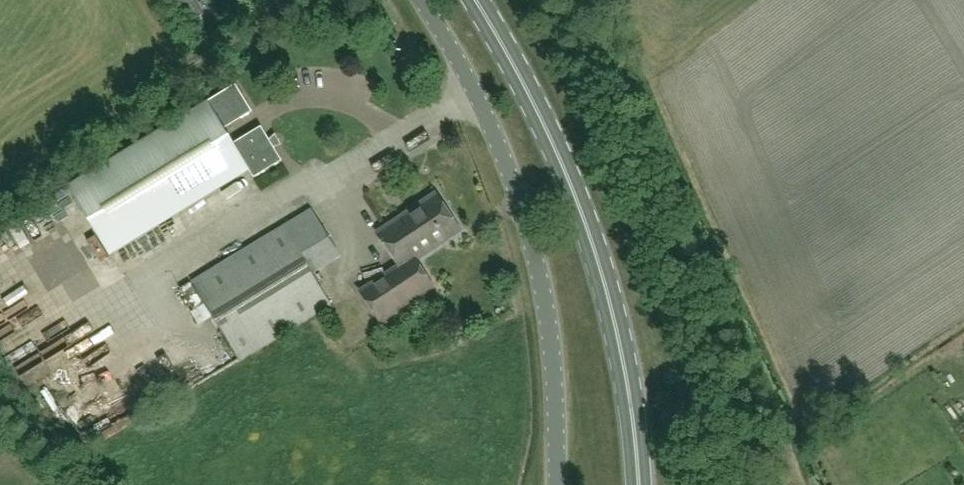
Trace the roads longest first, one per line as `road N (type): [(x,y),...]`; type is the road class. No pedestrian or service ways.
road 1 (primary): [(636,484),(602,296),(567,190),(511,71),(466,0)]
road 2 (unclassified): [(554,484),(545,322),(527,238),(466,101),(403,0)]

